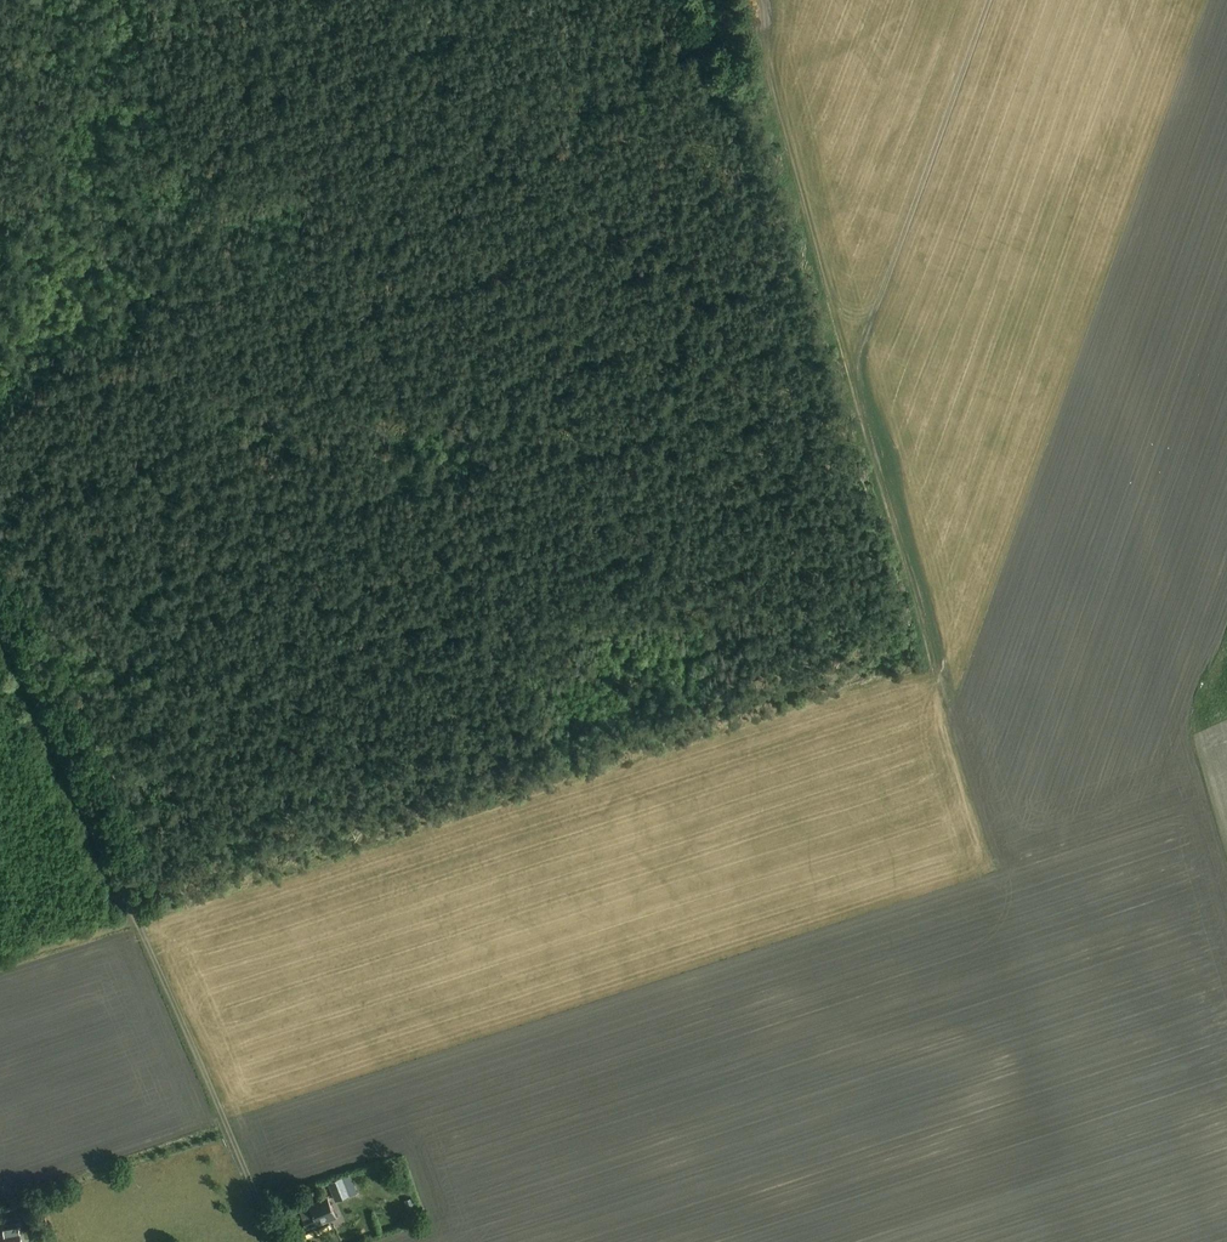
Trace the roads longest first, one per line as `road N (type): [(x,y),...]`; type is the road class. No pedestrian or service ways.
road 1 (track): [(274,1232),(0,628)]

